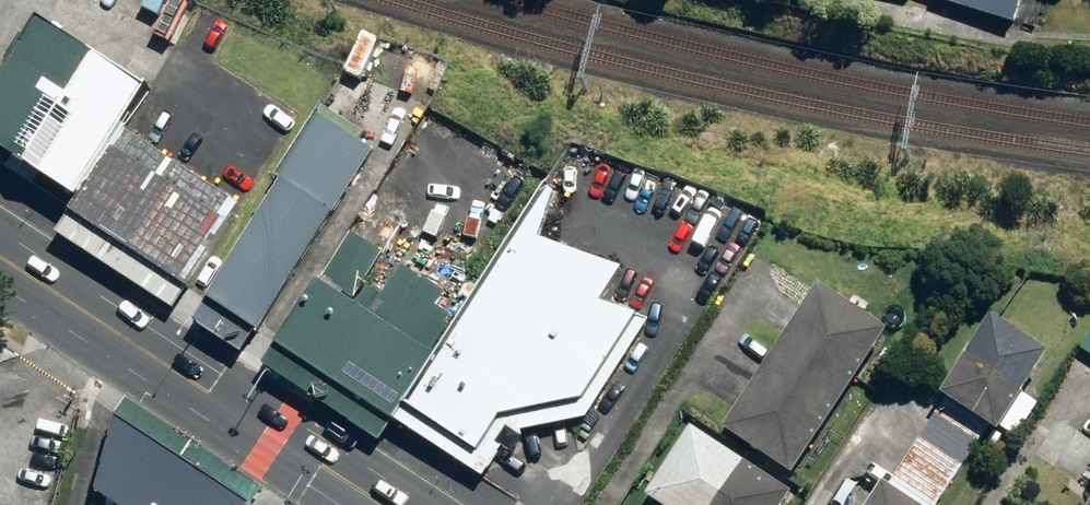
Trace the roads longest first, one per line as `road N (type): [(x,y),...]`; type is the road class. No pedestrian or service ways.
road 1 (secondary): [(382,504),(0,257)]

